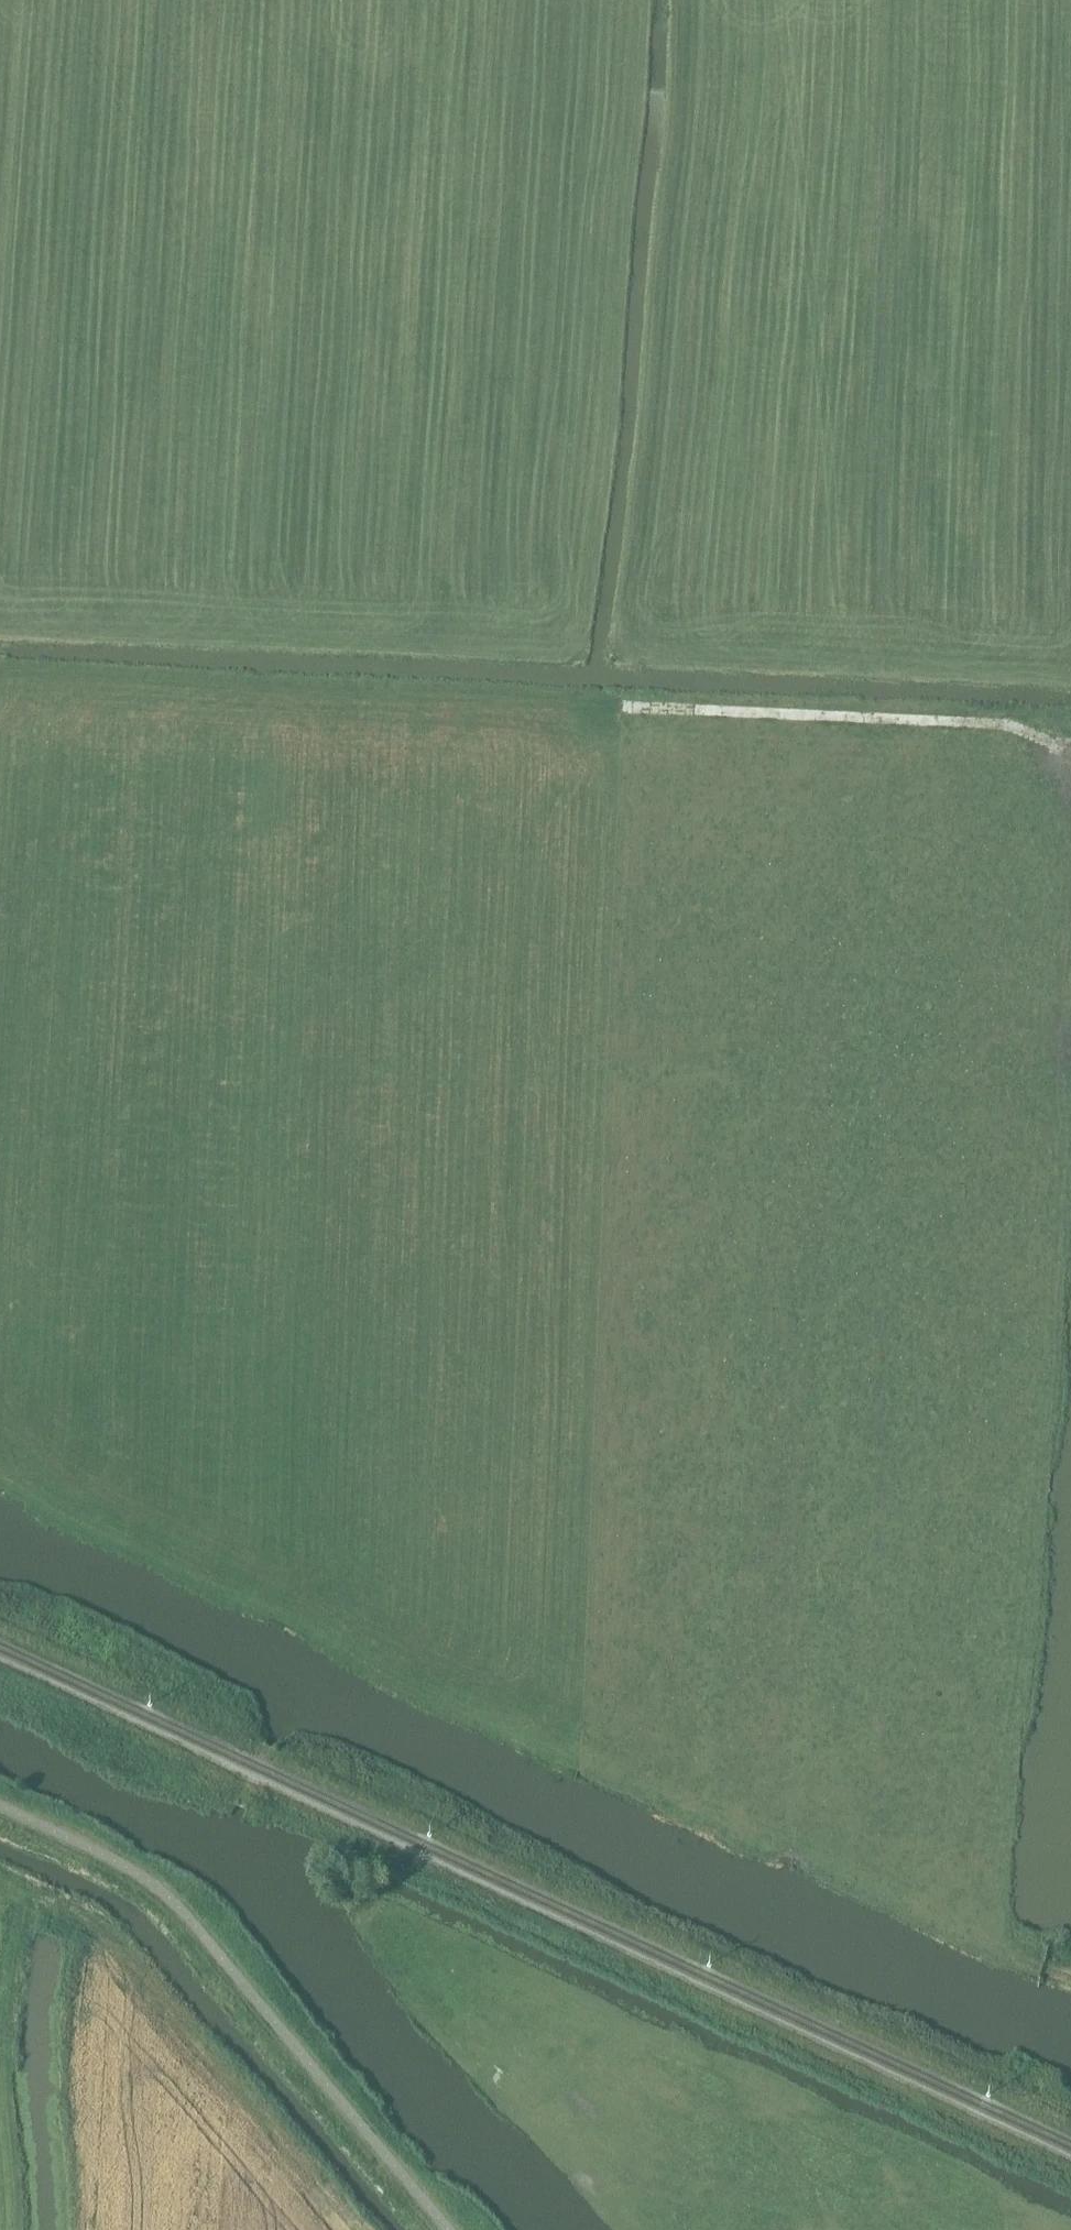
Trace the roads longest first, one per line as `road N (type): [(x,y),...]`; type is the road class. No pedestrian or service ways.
road 1 (track): [(1070,747),(1009,723),(626,705)]

